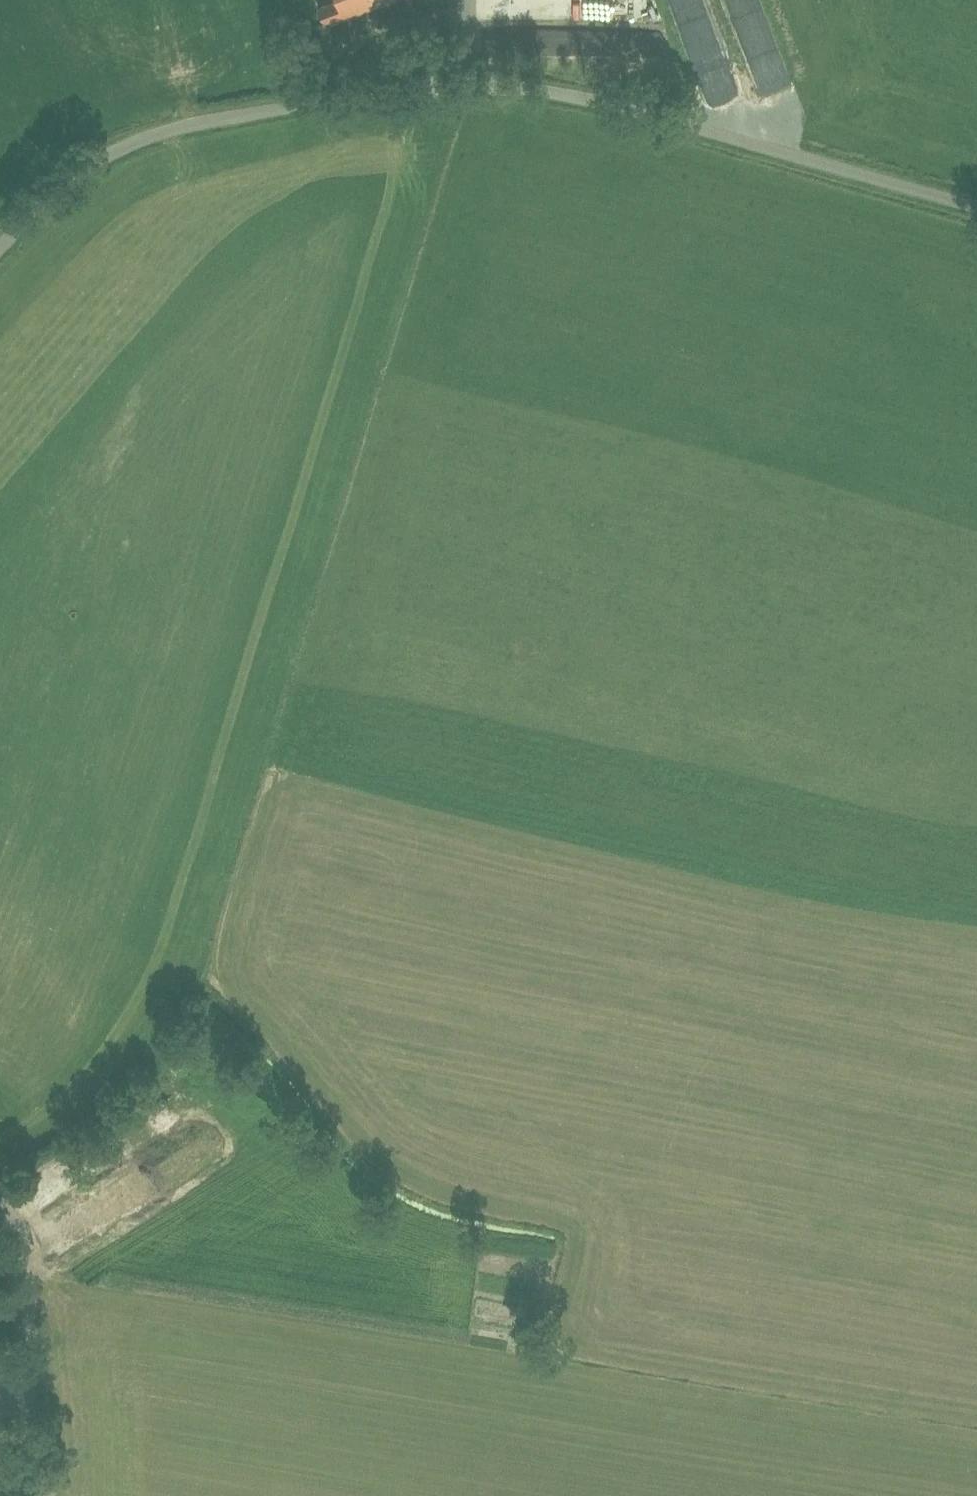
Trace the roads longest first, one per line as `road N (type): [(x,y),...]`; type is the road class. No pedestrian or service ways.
road 1 (unclassified): [(0,249),(78,176),(171,129),(444,84),(508,89),(976,214)]
road 2 (unclassified): [(31,1495),(31,1320),(24,1267),(0,1222)]

